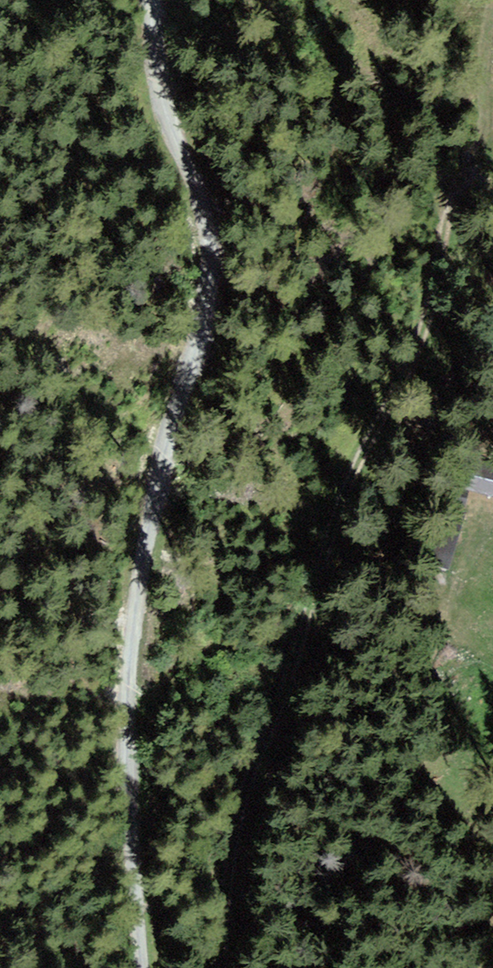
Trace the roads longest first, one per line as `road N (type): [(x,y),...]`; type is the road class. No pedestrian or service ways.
road 1 (track): [(139,967),(125,715),(132,630),(154,481),(205,281),(195,199),(159,97),(149,0)]
road 2 (track): [(222,967),(243,786),(275,720),(344,507),(416,360),(452,201)]
road 3 (track): [(452,201),(477,137),(488,0)]

